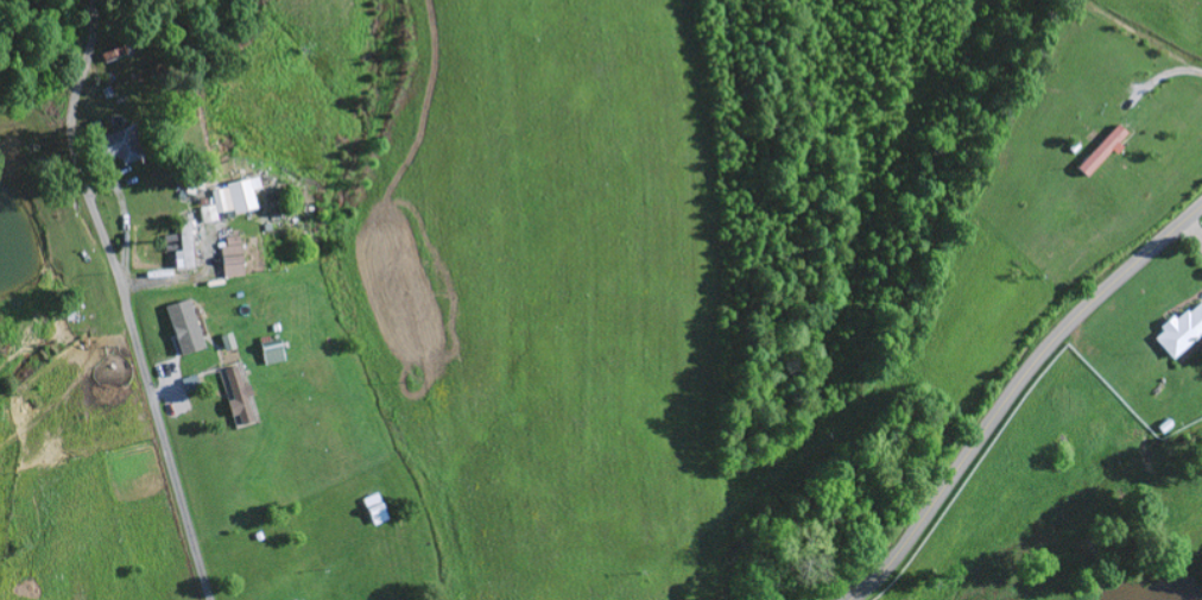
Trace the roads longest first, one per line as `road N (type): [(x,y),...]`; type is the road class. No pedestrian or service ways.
road 1 (residential): [(208,599),(116,273),(72,151),(85,0)]
road 2 (secondary): [(848,599),(905,544),(1061,331),(1201,205)]
road 3 (residential): [(1201,75),(1081,11)]

